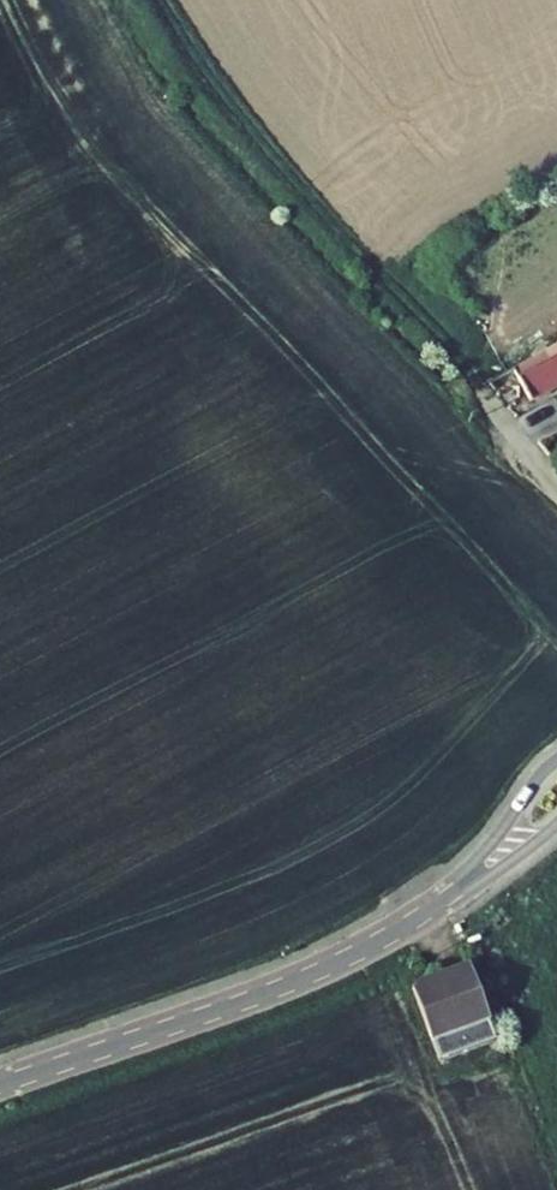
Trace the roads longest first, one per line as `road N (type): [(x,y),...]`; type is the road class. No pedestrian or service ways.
road 1 (tertiary): [(0,1085),(344,959),(470,883),(556,794)]
road 2 (track): [(159,0),(177,35),(520,451)]

